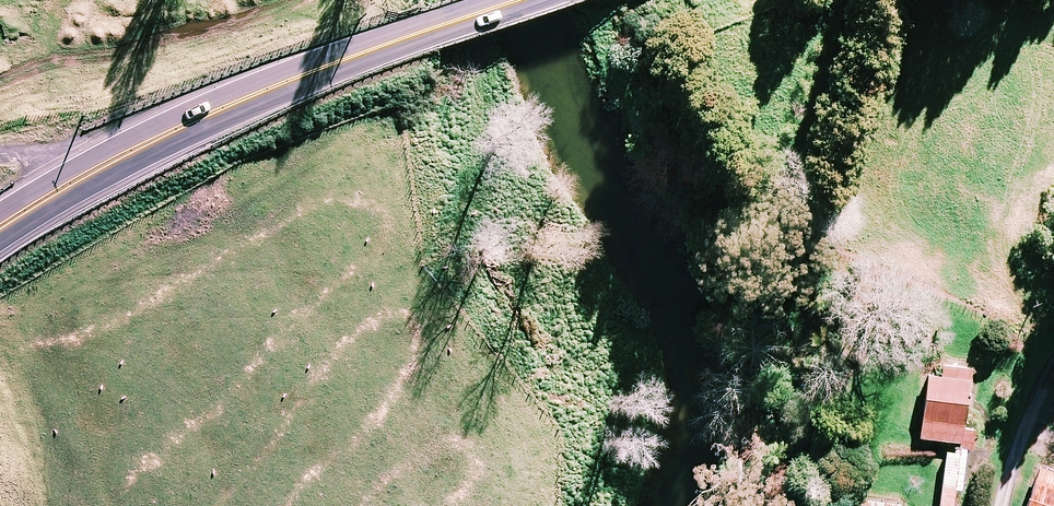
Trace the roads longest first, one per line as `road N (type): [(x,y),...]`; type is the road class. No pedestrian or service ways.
road 1 (trunk): [(958,0),(740,90),(411,206),(235,279),(0,392)]
road 2 (trunk): [(511,0),(138,146),(0,228)]
road 3 (track): [(0,152),(138,146)]
road 4 (track): [(1019,505),(1053,392)]

